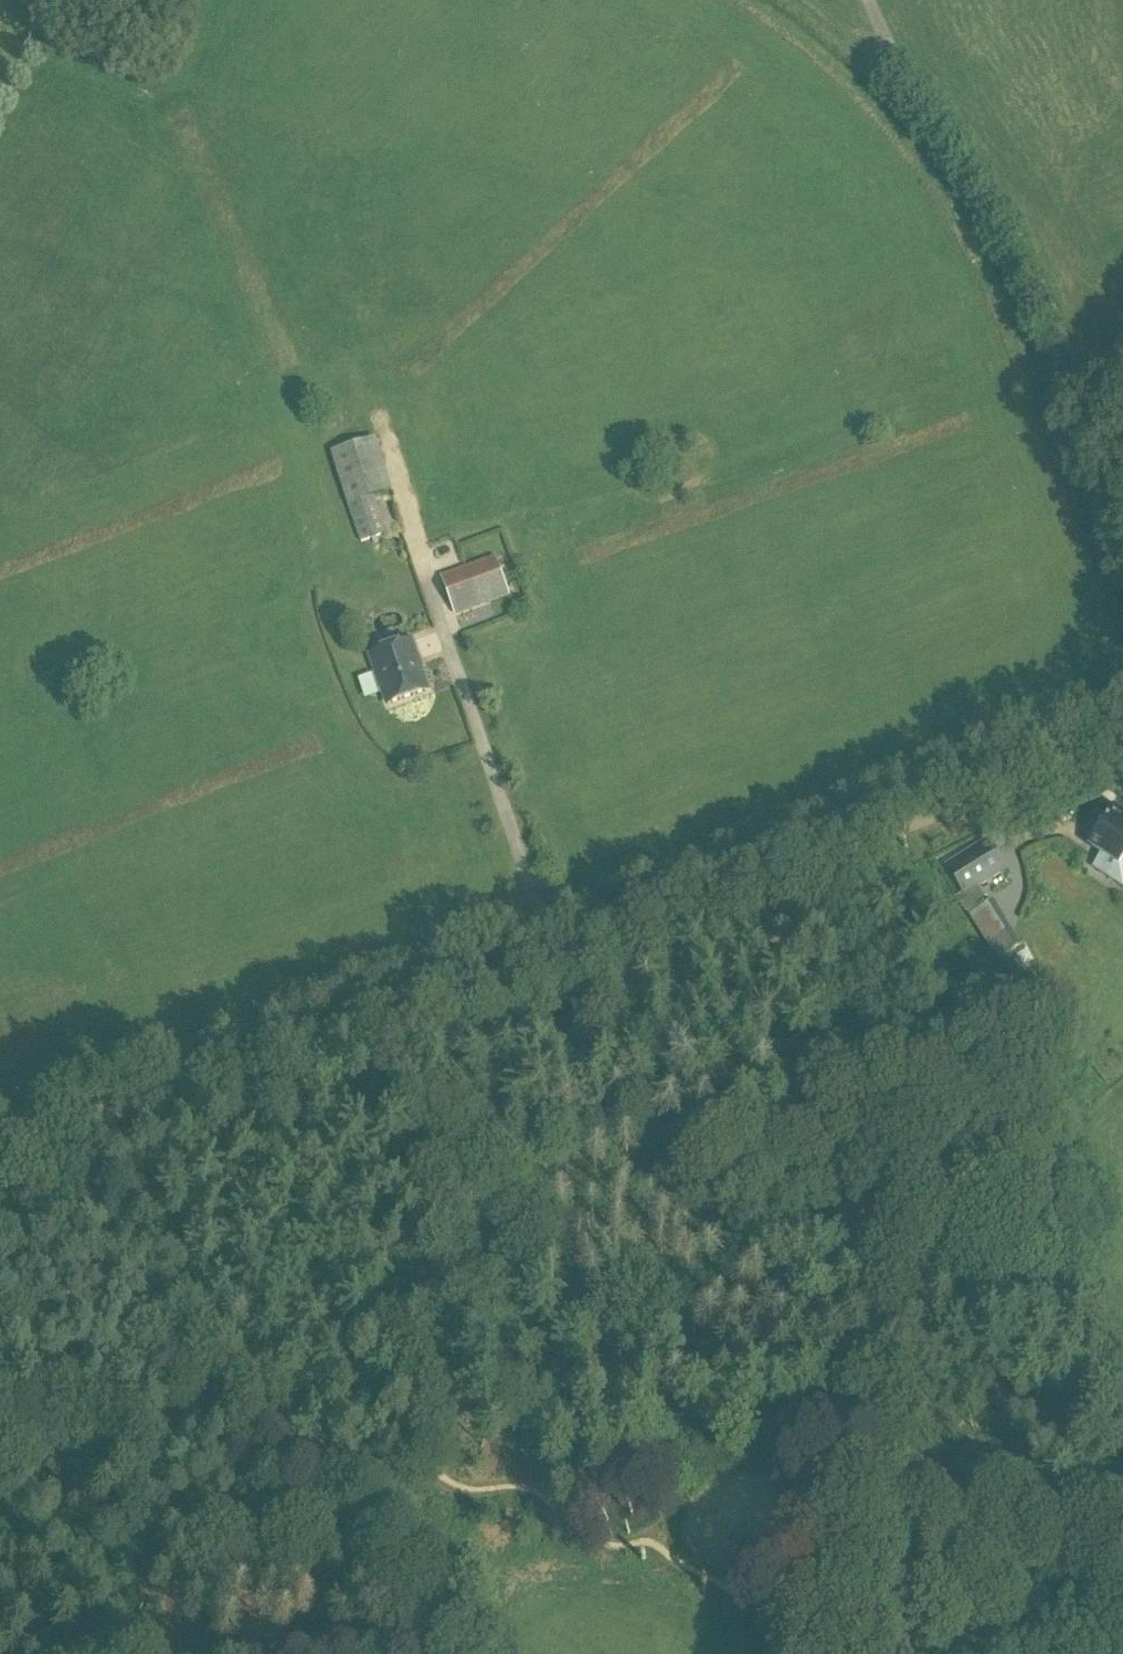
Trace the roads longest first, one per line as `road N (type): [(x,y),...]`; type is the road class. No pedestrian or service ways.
road 1 (unclassified): [(0,1155),(1122,745)]

